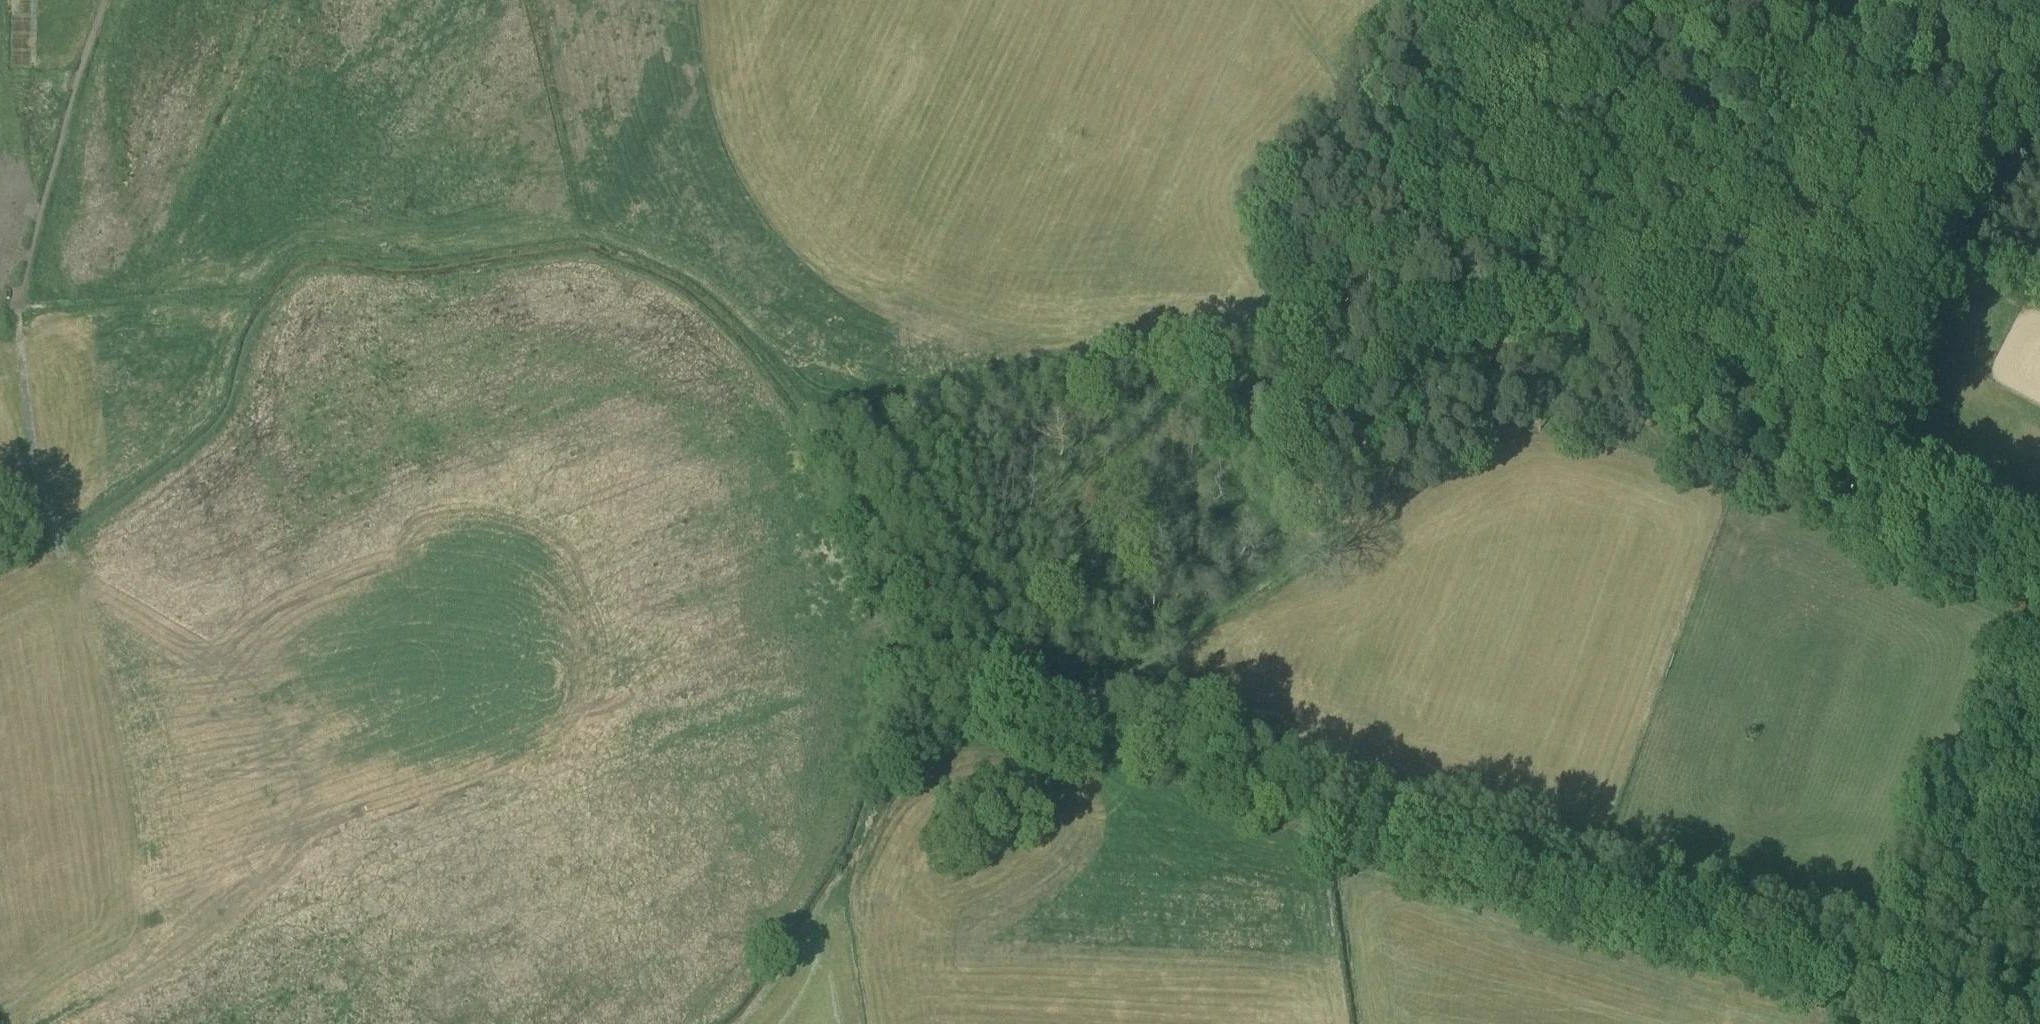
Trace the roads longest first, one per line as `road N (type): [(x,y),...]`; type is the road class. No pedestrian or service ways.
road 1 (track): [(60,551),(0,366)]

